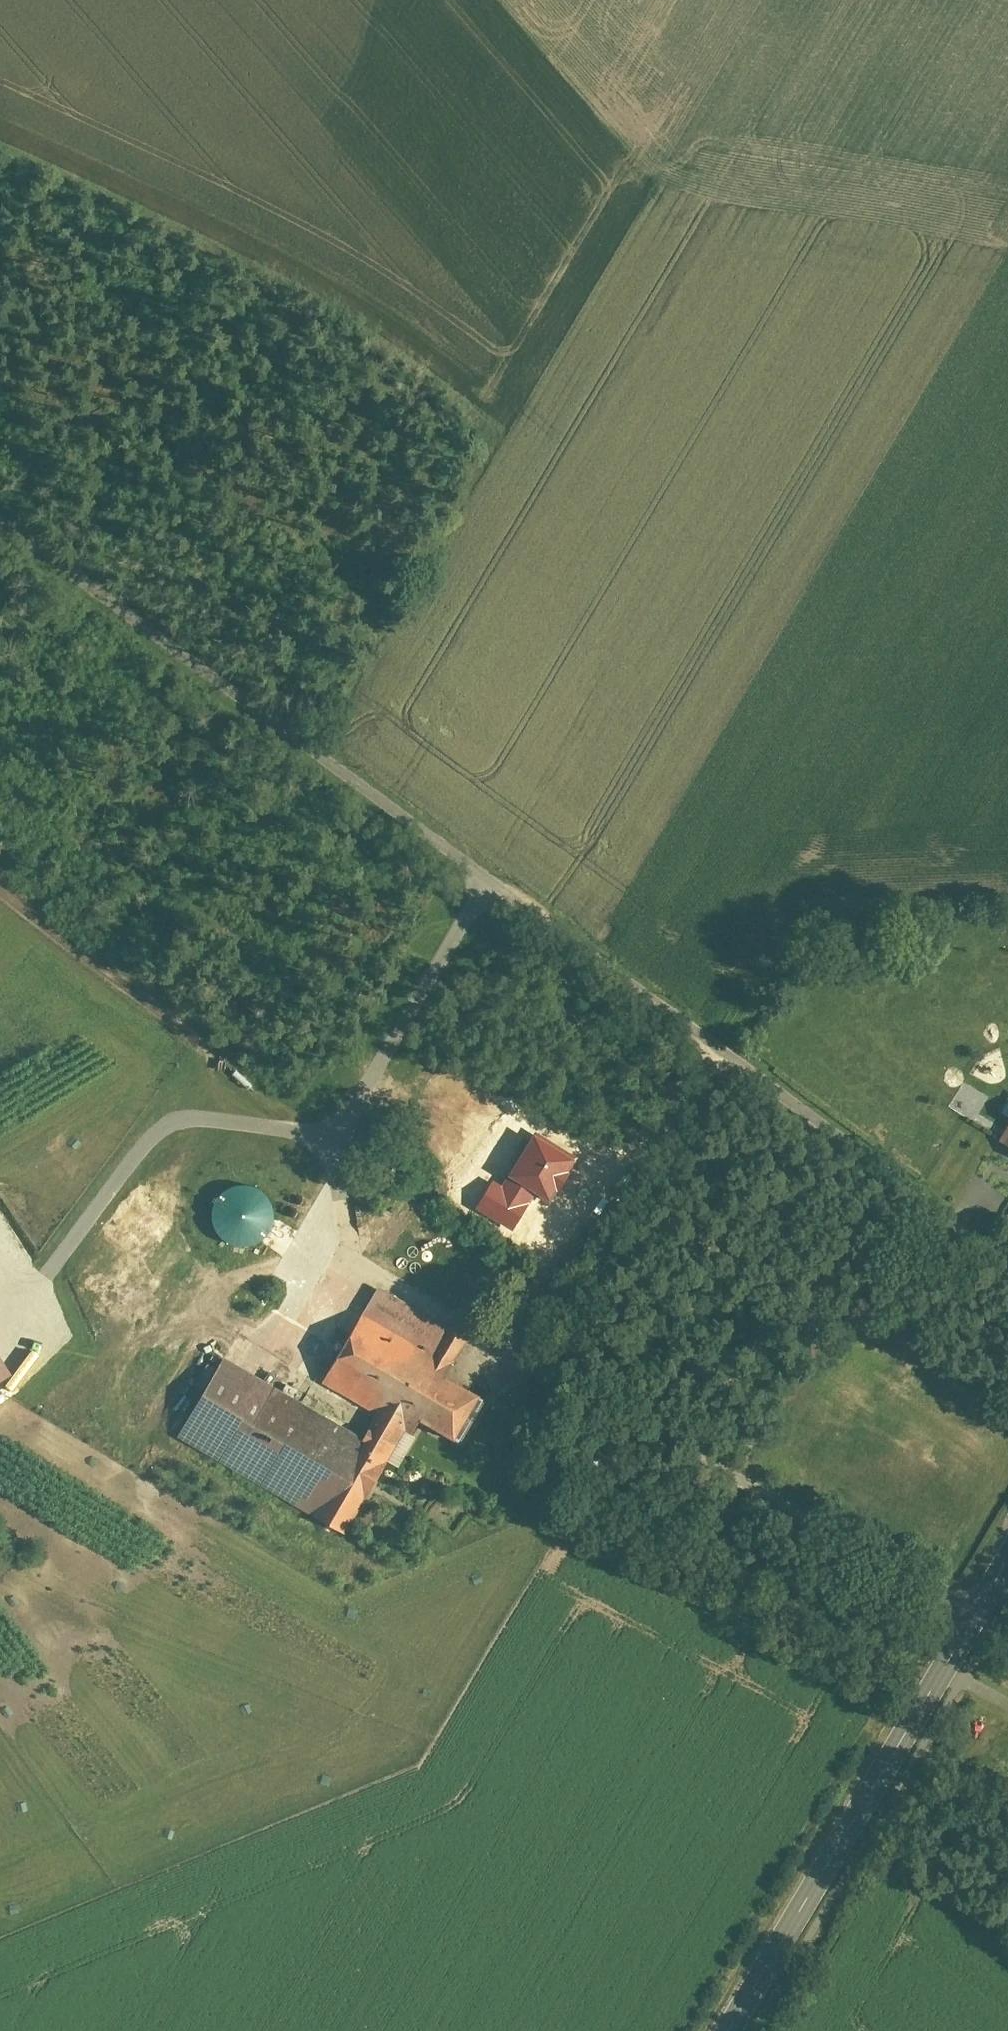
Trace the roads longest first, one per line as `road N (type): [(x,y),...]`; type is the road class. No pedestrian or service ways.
road 1 (unclassified): [(0,518),(1007,1264)]
road 2 (secondary): [(726,2030),(1007,1558)]

